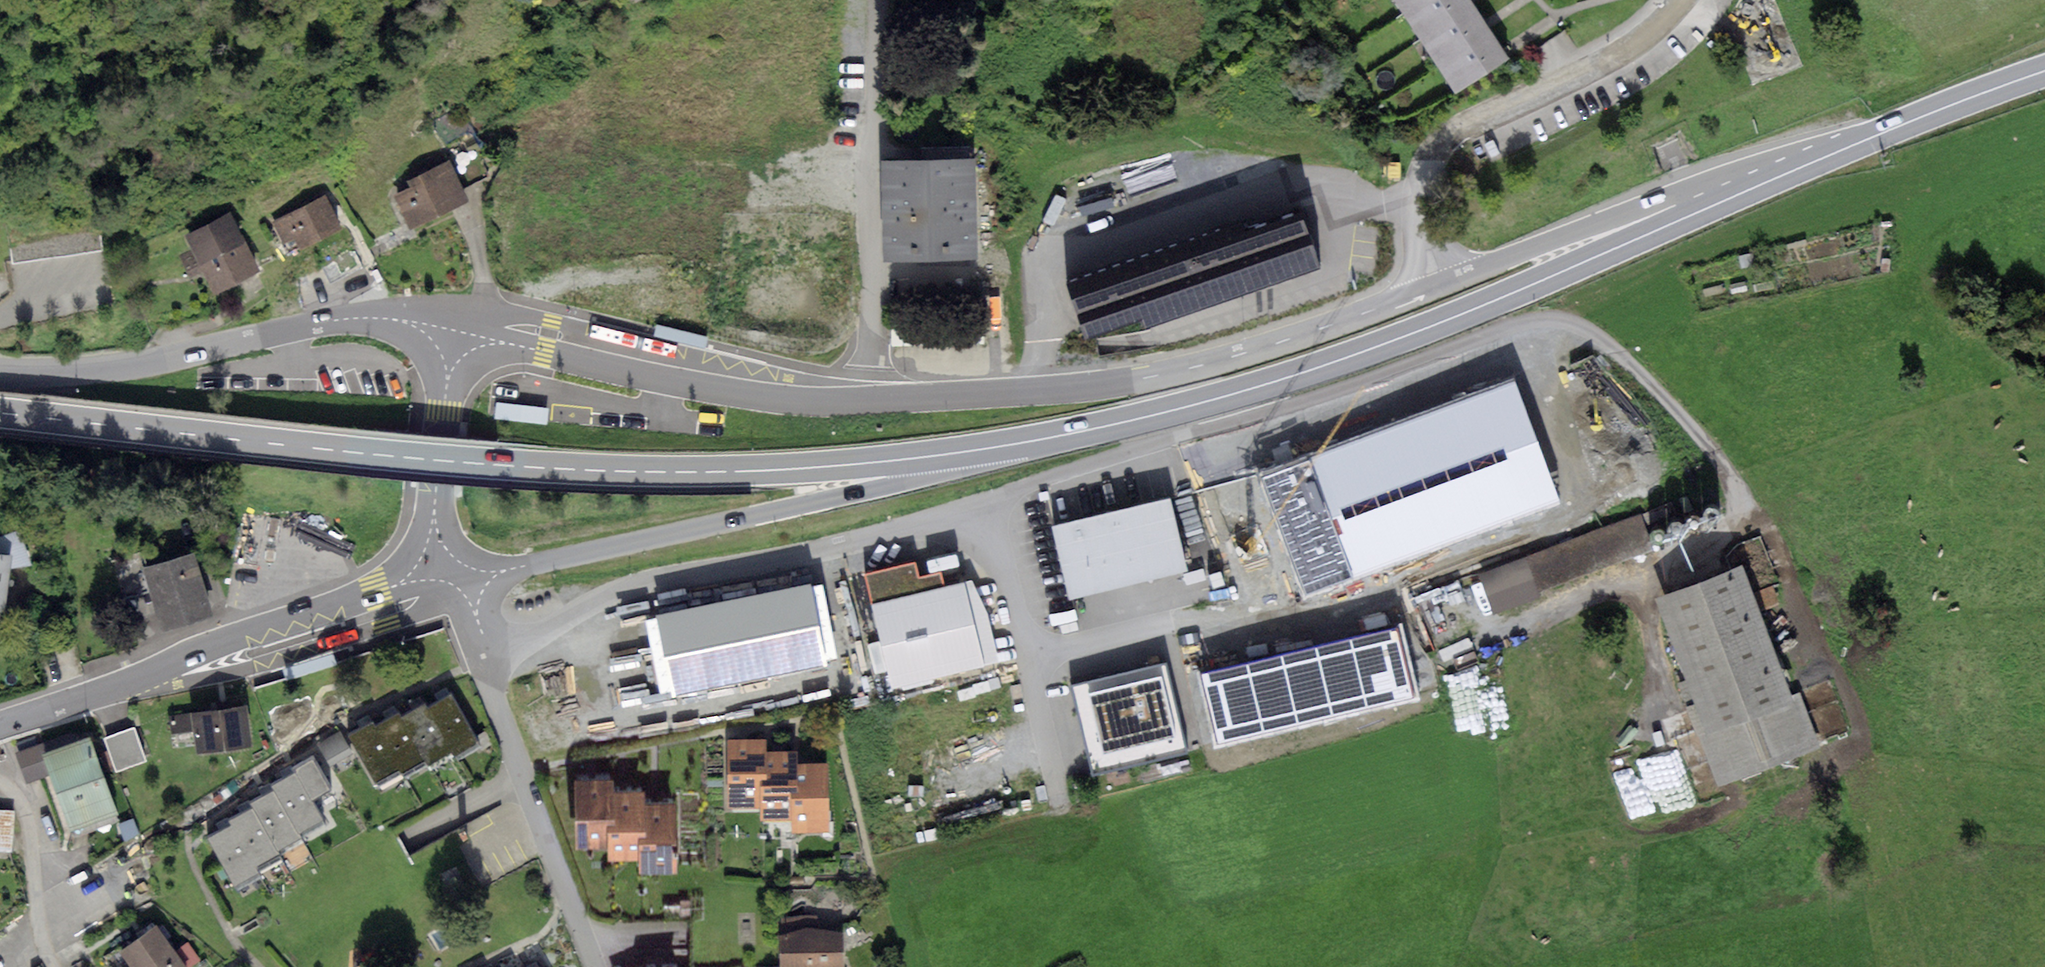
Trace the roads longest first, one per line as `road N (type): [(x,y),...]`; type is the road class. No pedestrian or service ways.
road 1 (primary): [(971,453),(786,469),(548,469),(0,413)]
road 2 (primary): [(1808,166),(1430,326),(1231,394),(971,453)]
road 3 (track): [(1486,334),(1536,321),(1584,326),(1671,404),(1741,492),(1745,508),(1737,525),(1686,559),(1513,624)]
road 4 (tertiary): [(1438,287),(1150,376),(995,392),(875,385)]
road 5 (primary): [(449,585),(881,488),(971,453)]
road 6 (residential): [(476,652),(525,640),(636,585),(835,547),(982,500)]
road 7 (tertiary): [(0,725),(449,585)]
road 8 (tertiary): [(444,314),(350,318),(59,374),(0,373)]
road 9 (tertiary): [(875,385),(767,371),(553,320),(444,314)]
road 10 (residential): [(1438,287),(1418,199),(1426,157),(1472,124),(1624,50),(1681,0)]
road 11 (primary): [(1808,166),(1668,197),(1438,287)]
road 12 (residential): [(875,385),(873,0)]
road 13 (residential): [(594,966),(476,652)]
road 14 (tertiary): [(449,585),(435,524),(444,314)]
road 15 (primary): [(2044,71),(1808,166)]
road 16 (track): [(1640,576),(1662,672),(1659,733)]

